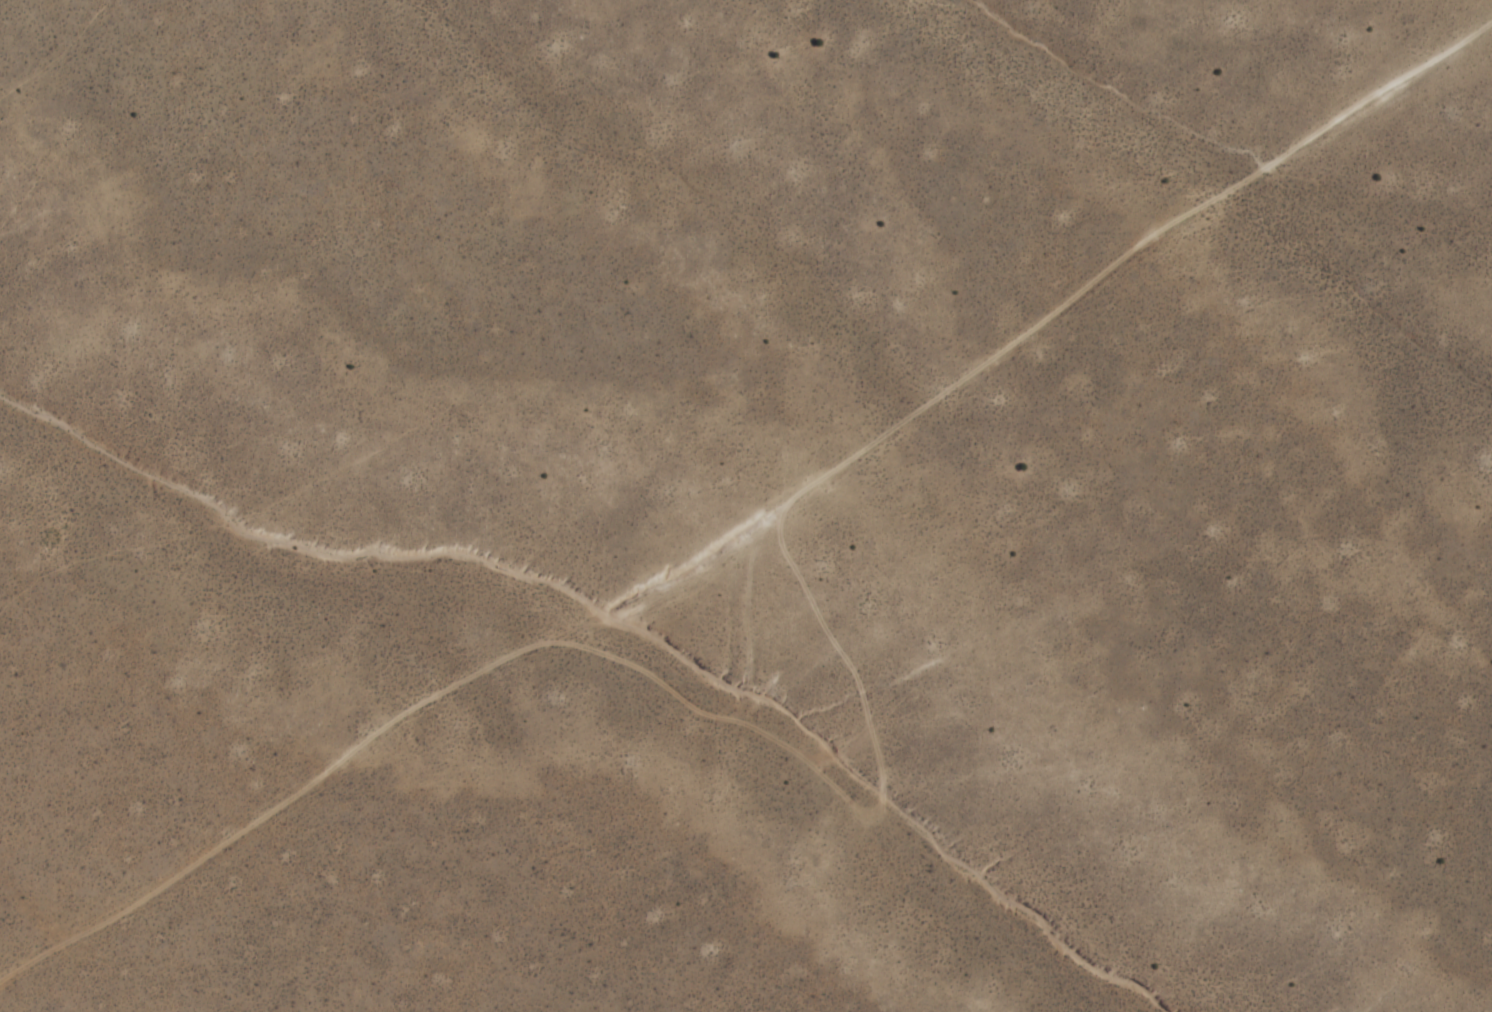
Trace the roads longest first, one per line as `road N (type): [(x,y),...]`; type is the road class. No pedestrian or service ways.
road 1 (track): [(1491,21),(1156,232),(791,499),(782,523),(785,552),(862,682),(865,729),(856,740),(836,750),(794,750),(686,704),(648,669),(614,654),(545,645),(429,701),(150,897),(0,986)]

